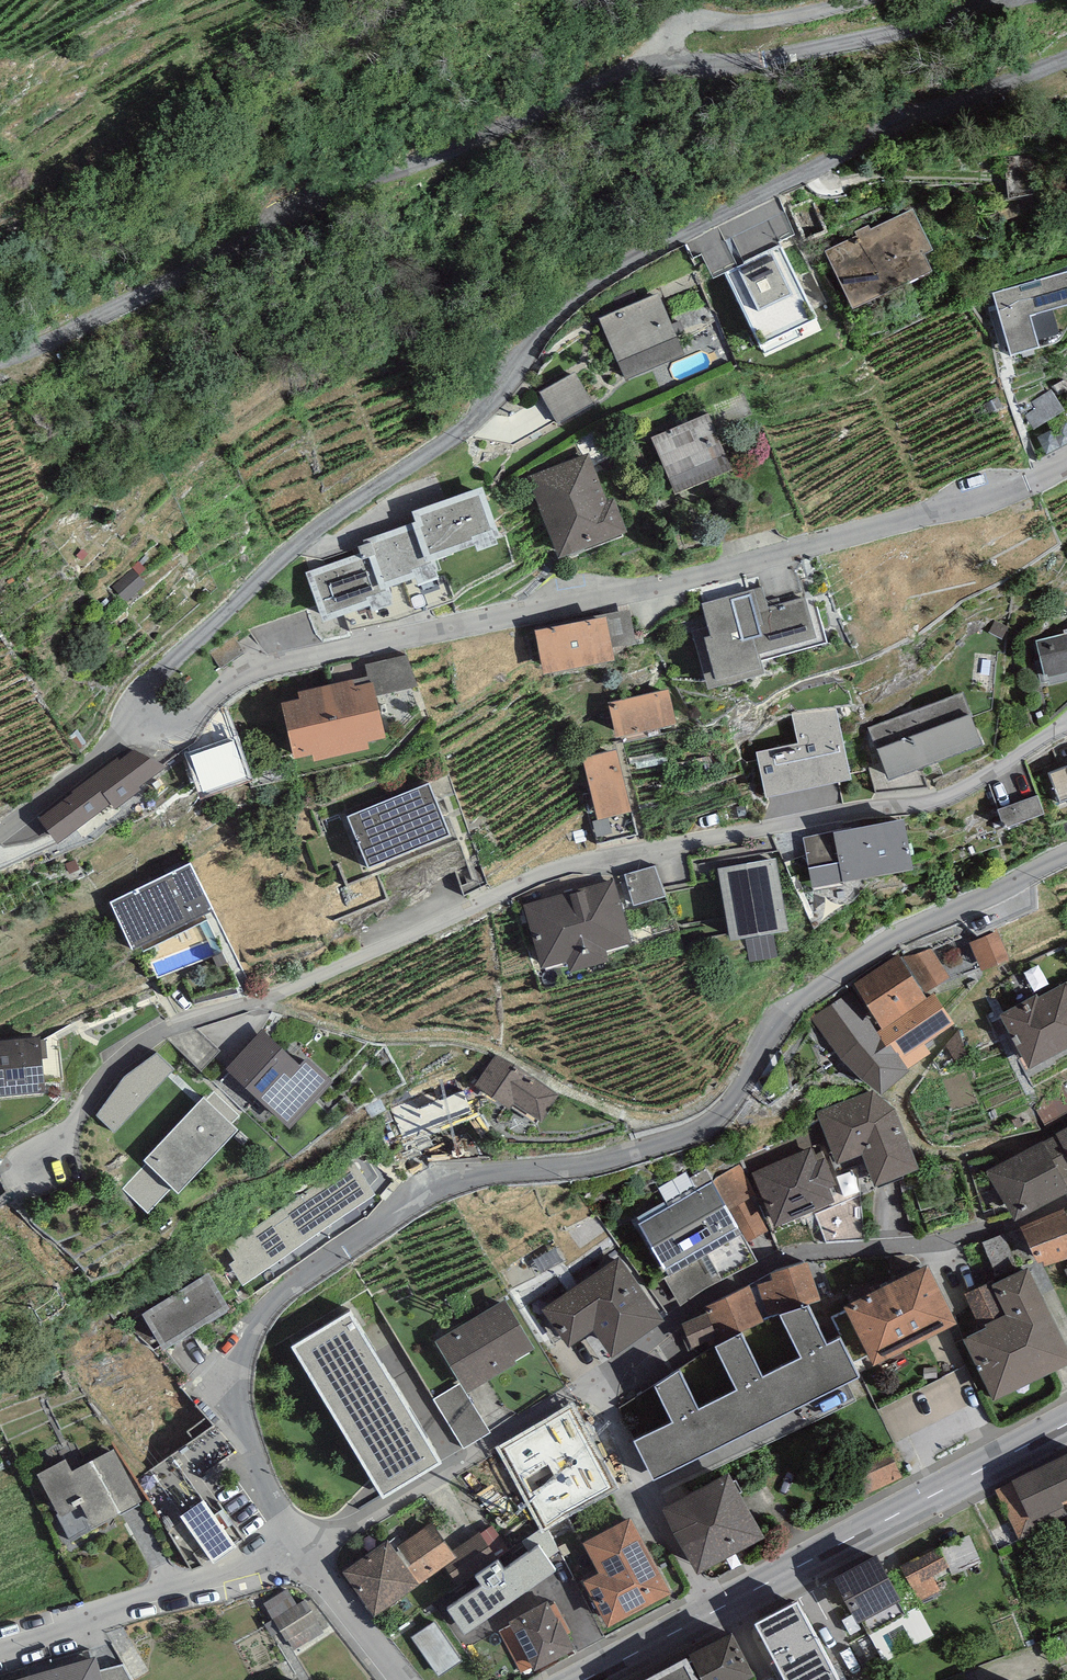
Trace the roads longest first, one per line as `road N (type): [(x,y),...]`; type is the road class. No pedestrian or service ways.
road 1 (residential): [(307,1554),(265,1480),(239,1393),(244,1351),(277,1299),(449,1184),(603,1161),(697,1131),(732,1099),(800,999),(893,938),(1066,858)]
road 2 (residential): [(139,736),(127,721),(153,675),(328,525),(465,428),(581,294),(653,248),(891,131),(1066,58)]
road 3 (residential): [(1066,724),(956,792),(567,864),(255,1002),(179,1022),(118,1064),(39,1166)]
road 4 (residential): [(1066,462),(1017,487),(674,588),(283,668),(171,728),(139,736)]
road 5 (unclassified): [(0,358),(620,73),(657,66)]
road 6 (residential): [(1066,1200),(982,1235),(777,1263),(712,1294),(594,1380)]
road 7 (residential): [(1032,0),(884,43),(657,66)]
road 8 (primary): [(1066,1424),(729,1603)]
road 9 (residential): [(594,1380),(307,1554)]
road 10 (residential): [(307,1554),(0,1646)]
road 11 (residential): [(594,1380),(714,1611)]
road 12 (unclassified): [(856,0),(794,16),(691,21),(667,43),(657,66)]
road 13 (unclassified): [(0,832),(139,736)]
road 14 (residential): [(404,1679),(307,1554)]
road 15 (primary): [(714,1611),(583,1679)]

